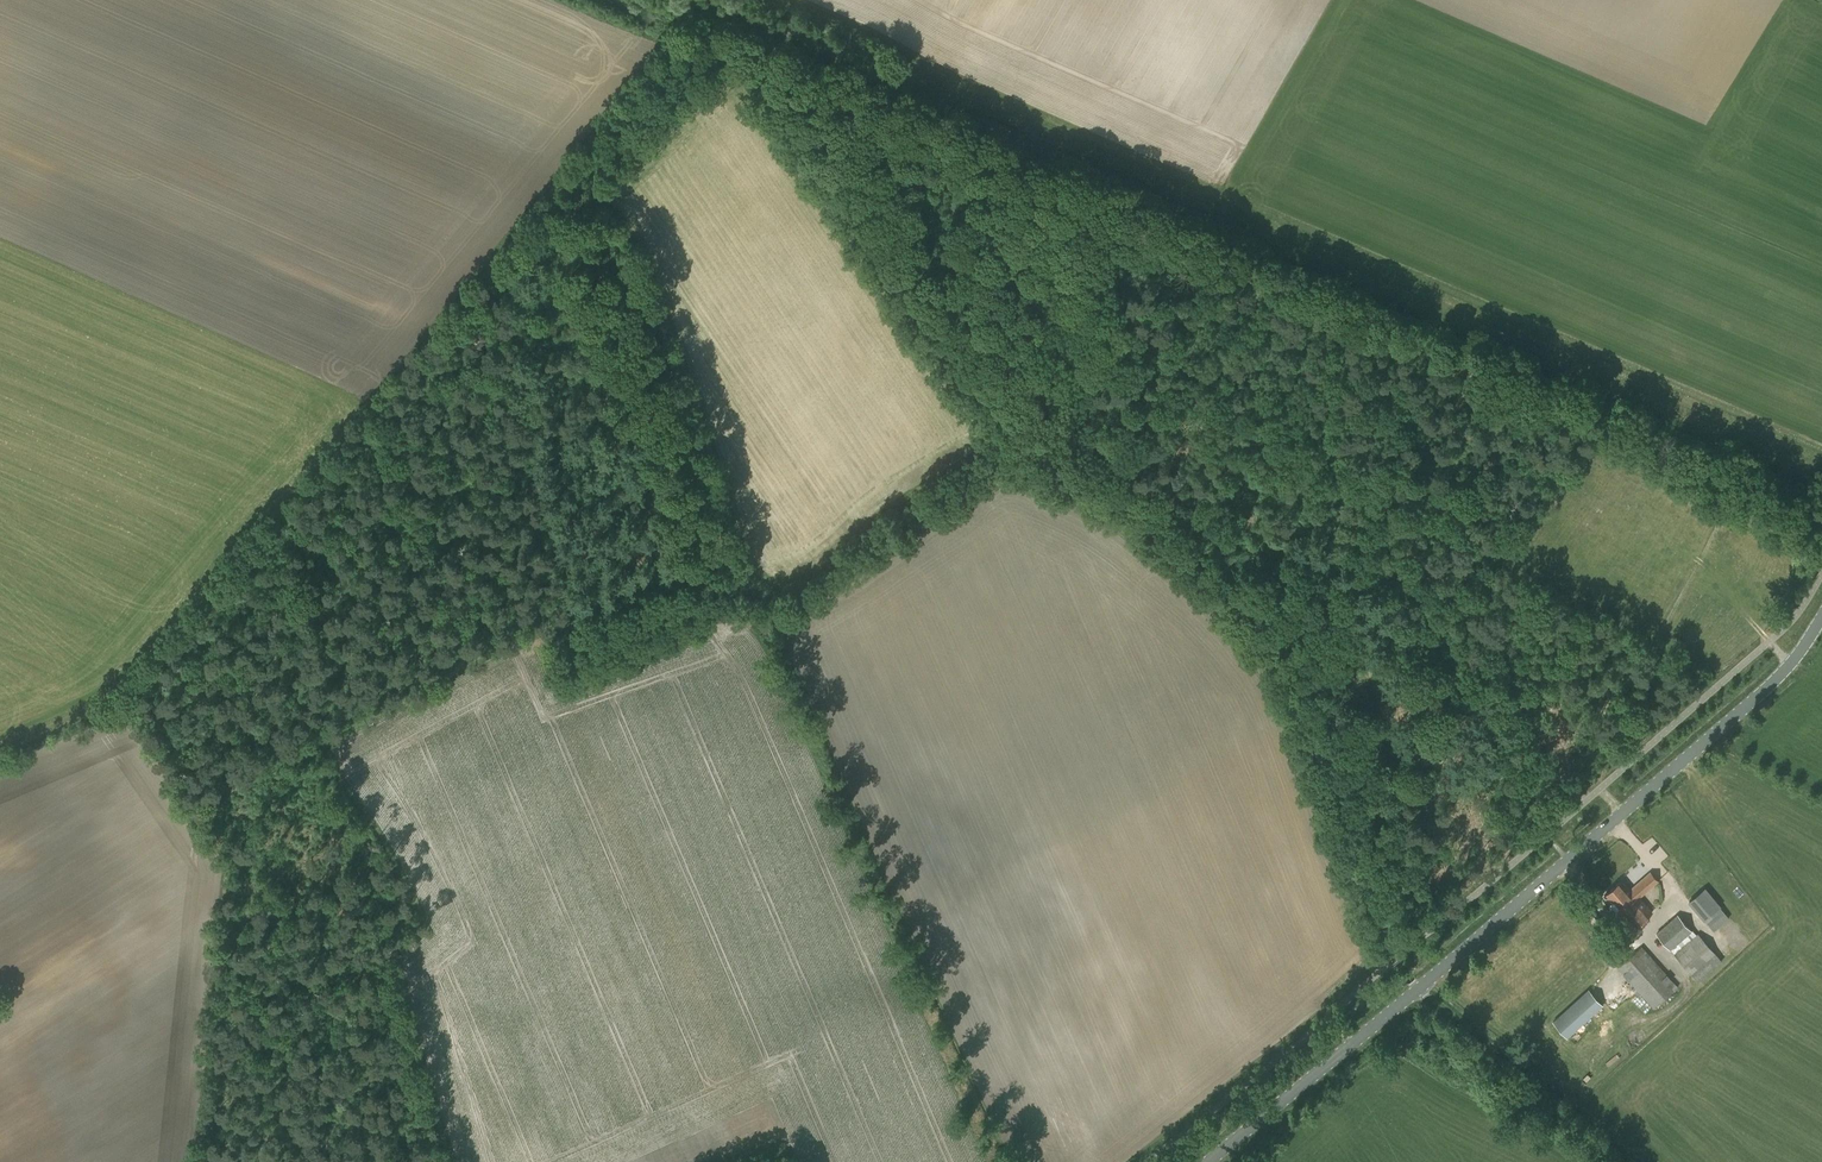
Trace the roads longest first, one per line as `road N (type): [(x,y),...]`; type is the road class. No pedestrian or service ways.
road 1 (secondary): [(1204,1161),(1775,682),(1821,617)]

